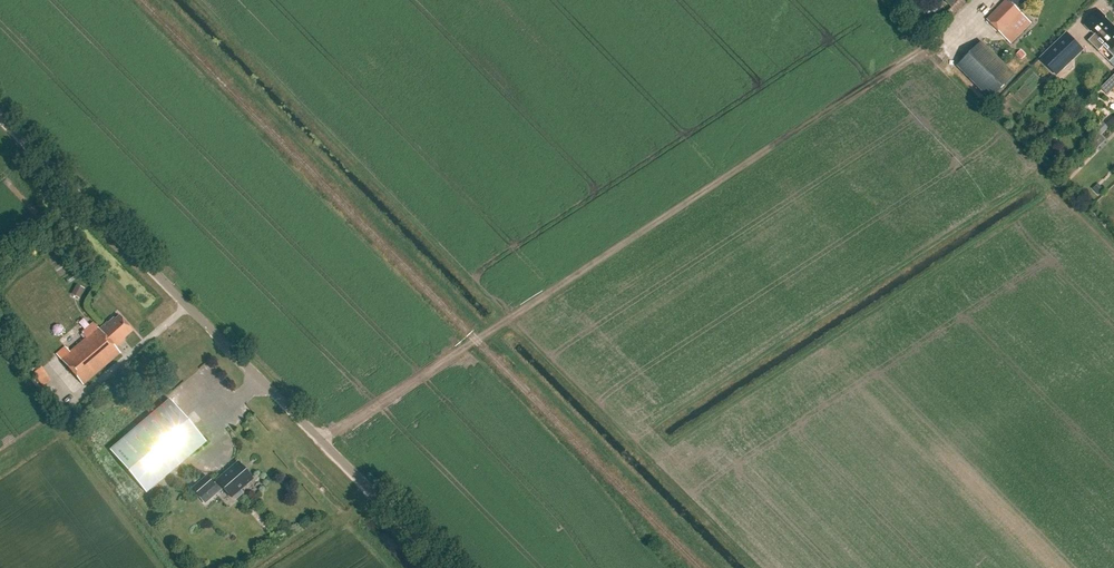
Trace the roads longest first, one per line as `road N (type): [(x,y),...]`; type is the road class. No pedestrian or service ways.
road 1 (track): [(321,440),(923,50)]
road 2 (unclassified): [(447,567),(0,118)]

